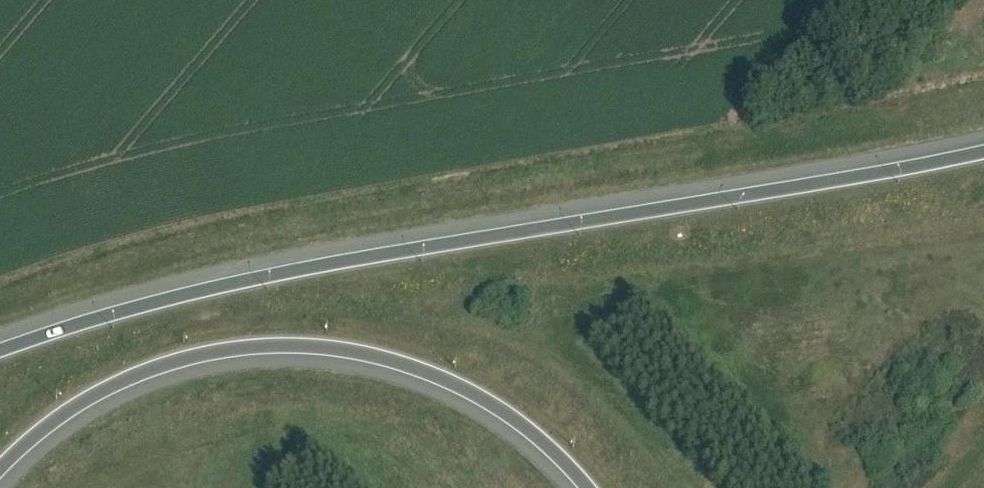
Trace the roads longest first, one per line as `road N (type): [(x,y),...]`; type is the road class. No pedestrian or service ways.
road 1 (motorway): [(983,153),(372,256),(199,291),(0,351)]
road 2 (motorway): [(0,469),(95,394),(154,368),(224,350),(301,345),(373,355),(443,378),(508,414),(586,487)]

